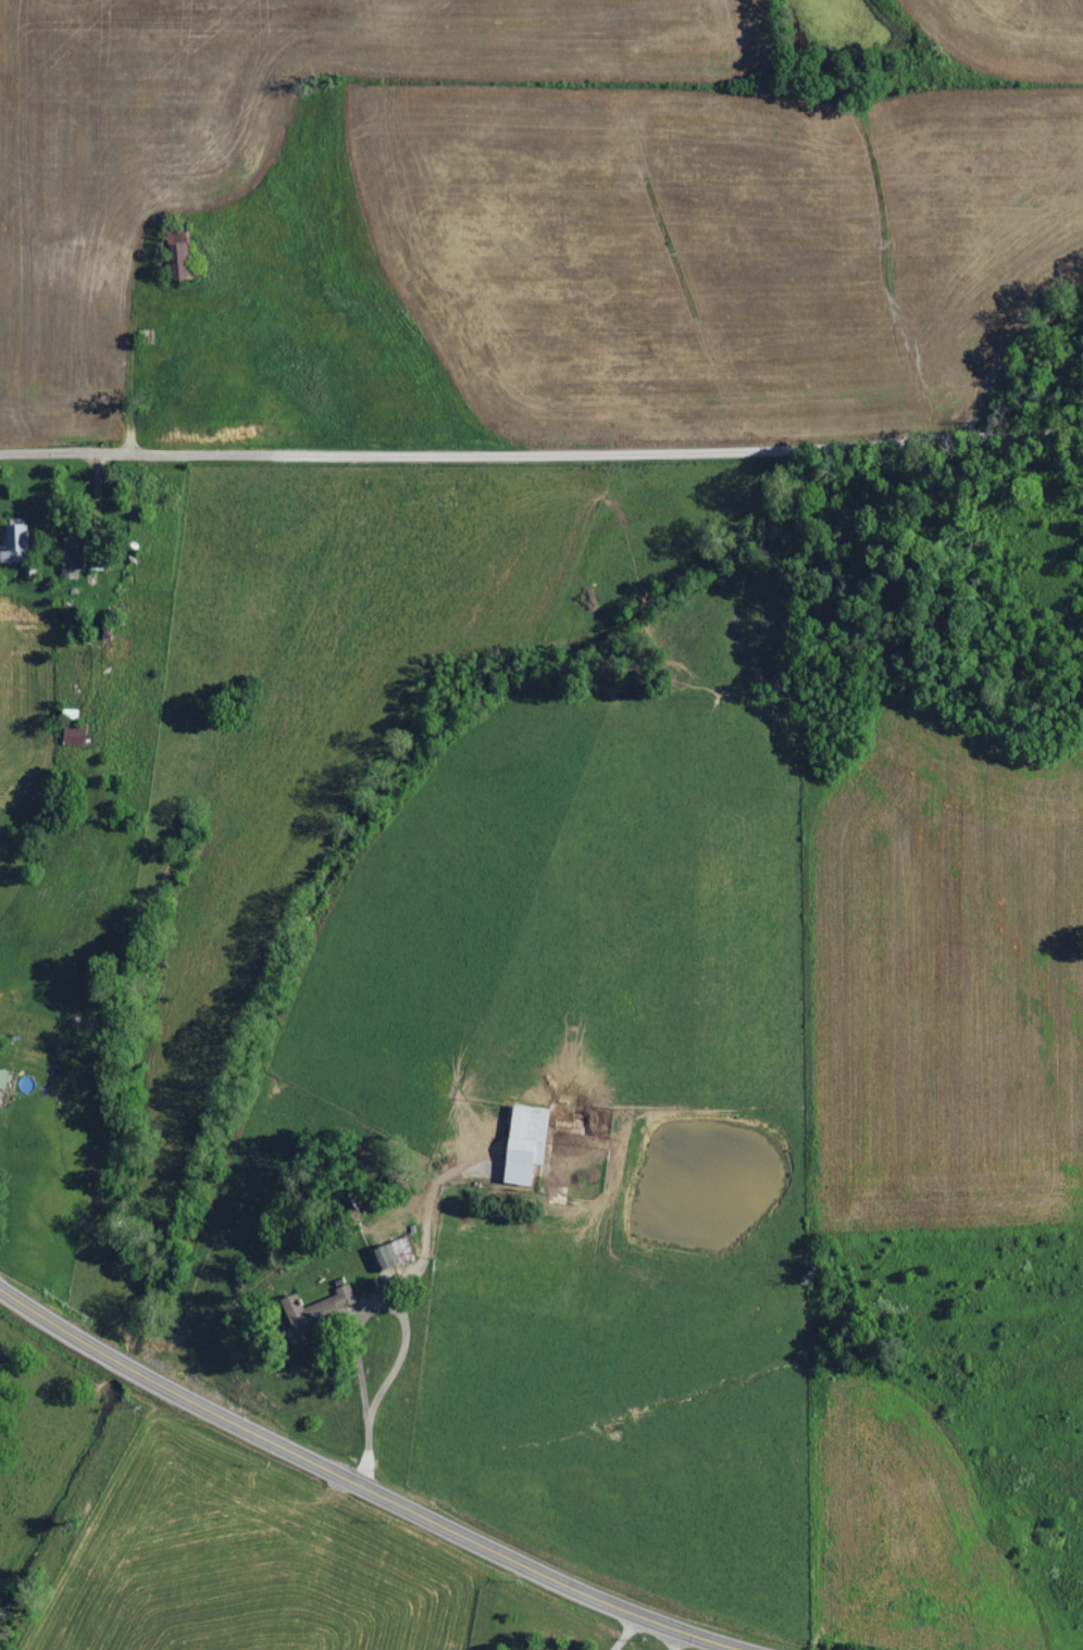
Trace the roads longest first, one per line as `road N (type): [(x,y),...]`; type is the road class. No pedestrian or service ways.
road 1 (residential): [(0,453),(727,453),(1082,436)]
road 2 (primary): [(744,1649),(610,1601),(253,1434),(0,1282)]

